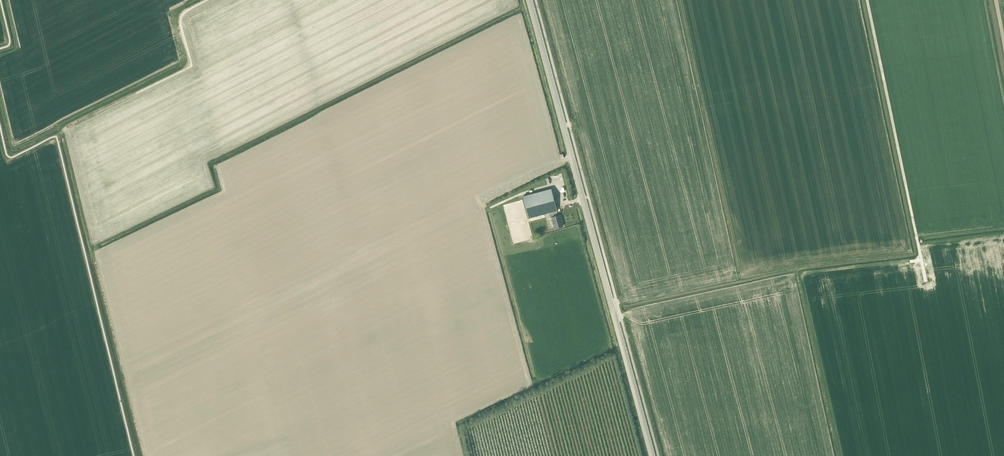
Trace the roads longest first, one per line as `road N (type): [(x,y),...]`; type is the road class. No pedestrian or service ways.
road 1 (tertiary): [(652,455),(530,0)]
road 2 (track): [(207,0),(181,17),(190,67),(57,138)]

